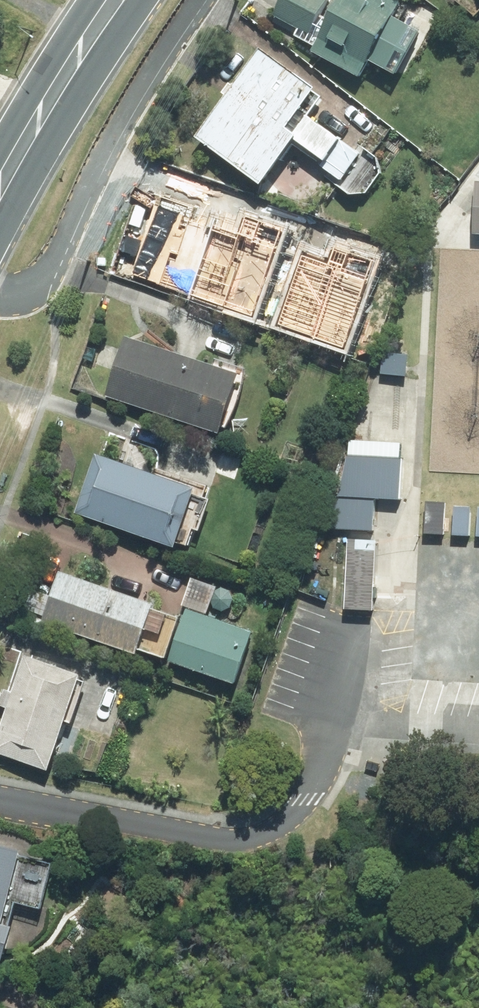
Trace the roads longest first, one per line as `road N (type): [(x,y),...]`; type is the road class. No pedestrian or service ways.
road 1 (primary): [(0,186),(50,88),(115,0)]

